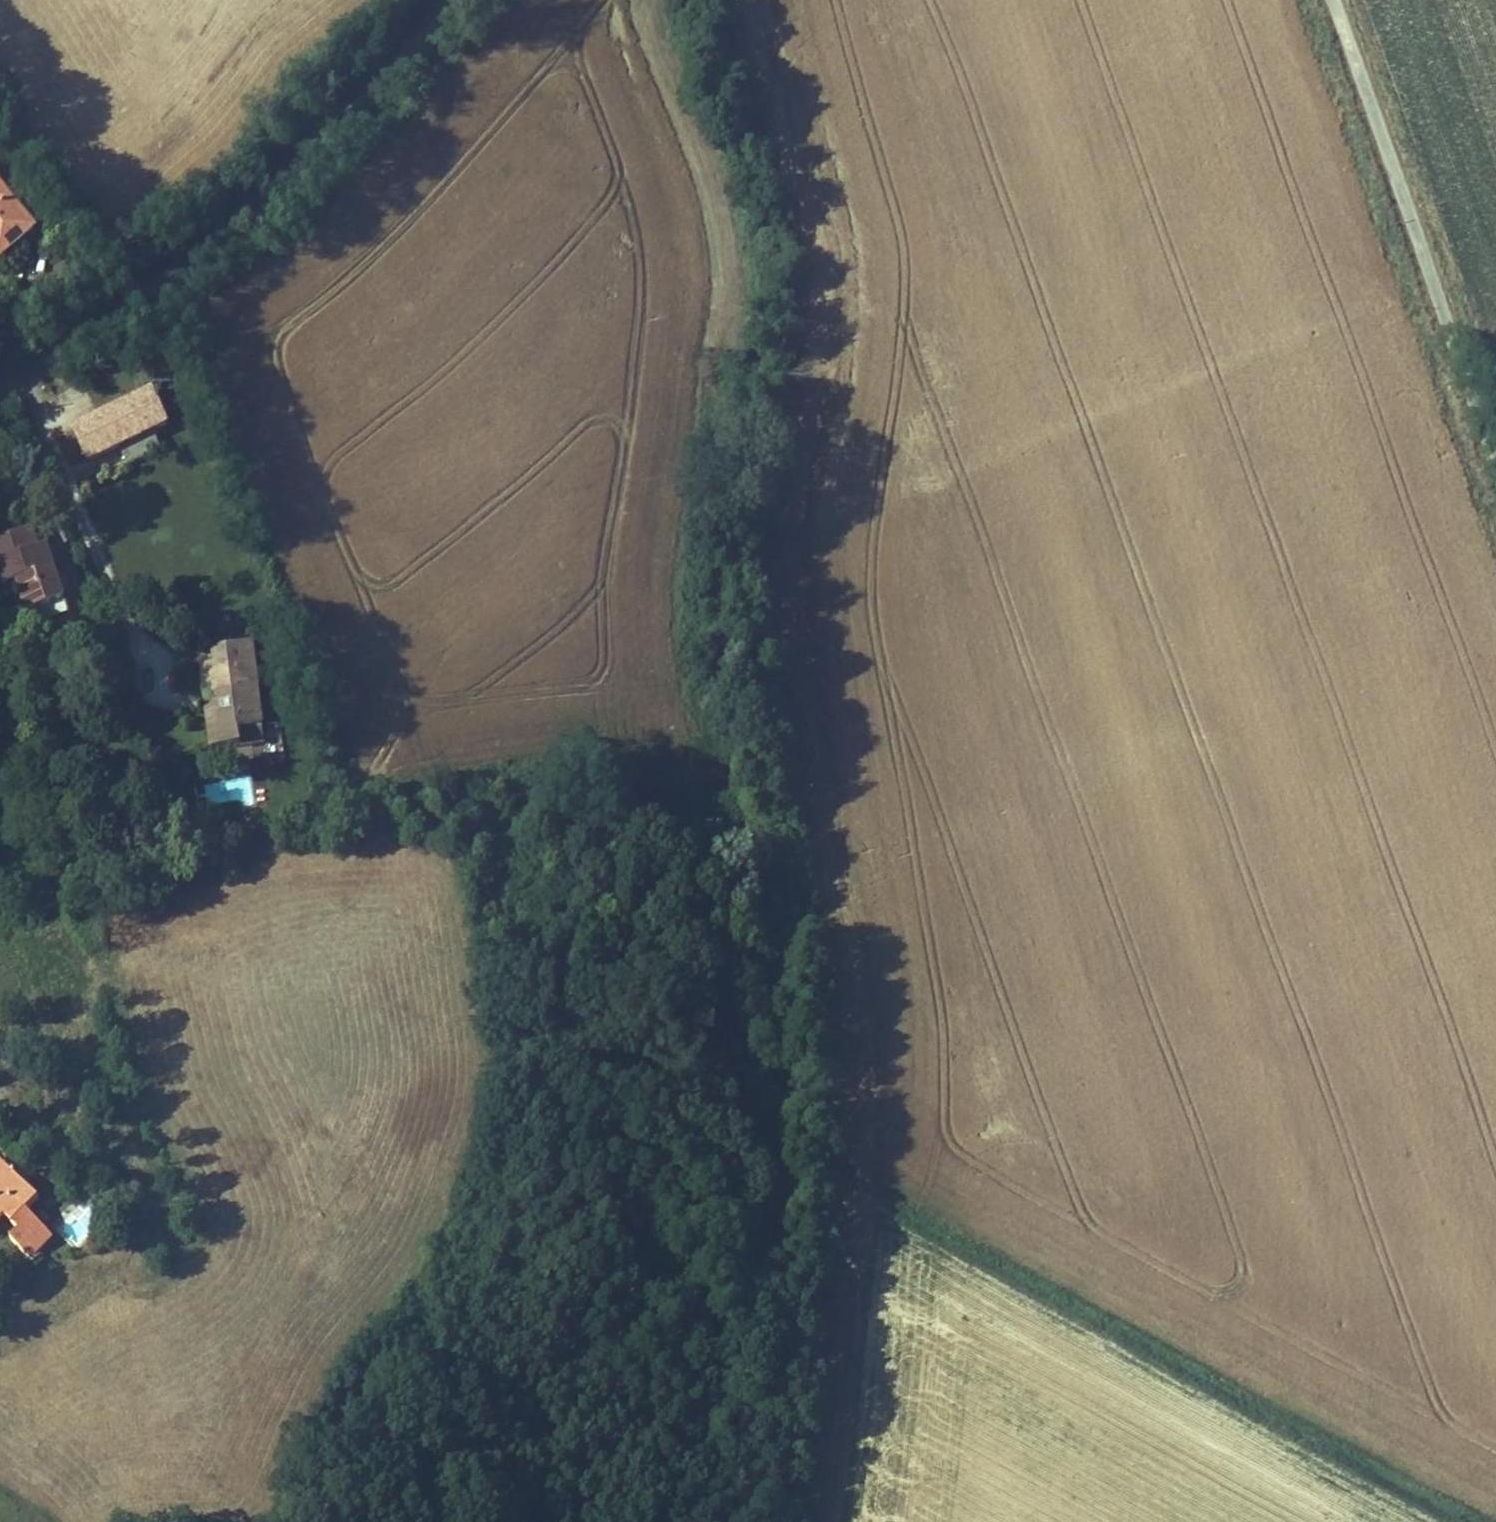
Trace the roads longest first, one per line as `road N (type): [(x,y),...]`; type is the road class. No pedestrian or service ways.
road 1 (residential): [(0,388),(91,335),(215,244),(466,0)]
road 2 (unclassified): [(1330,0),(1495,467)]

